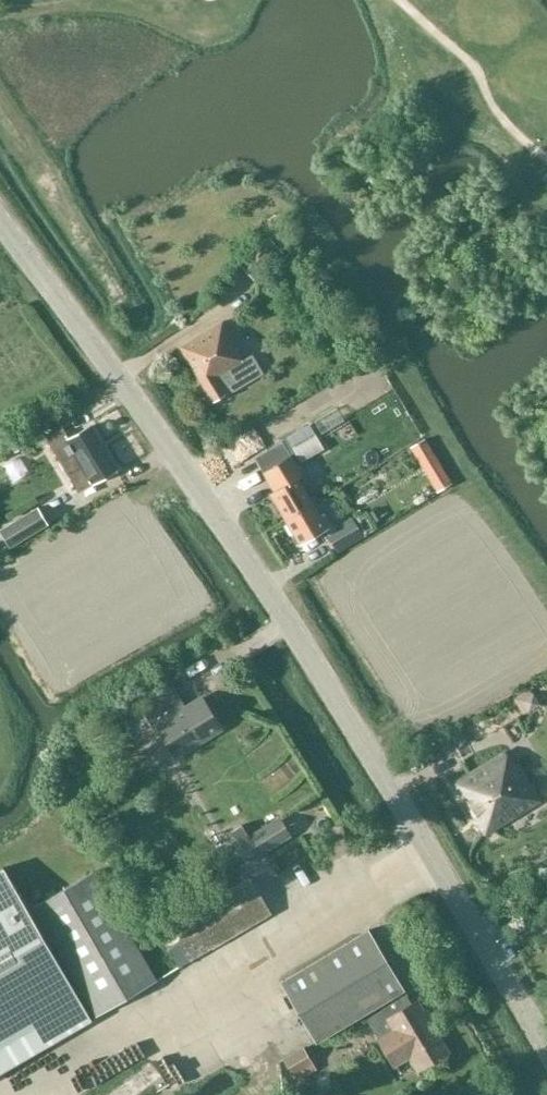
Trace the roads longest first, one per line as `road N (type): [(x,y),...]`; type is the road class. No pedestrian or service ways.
road 1 (tertiary): [(546,1039),(401,791),(198,487),(0,214)]

